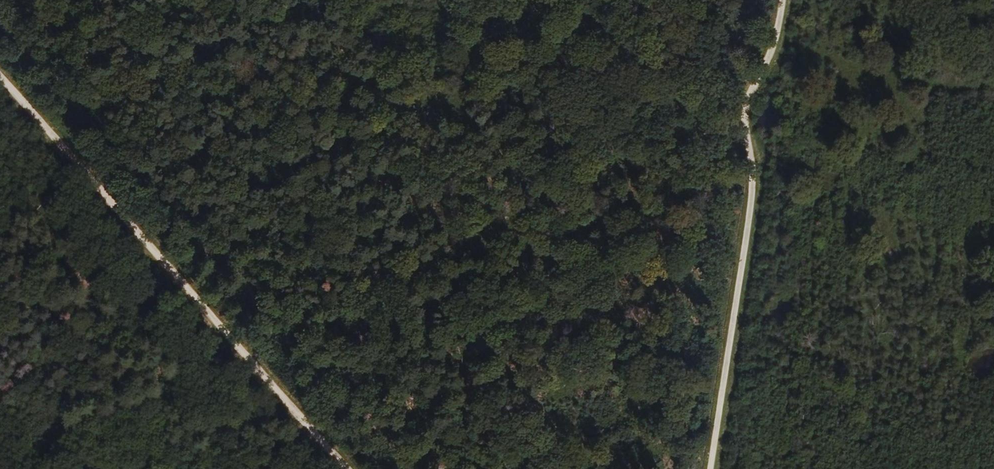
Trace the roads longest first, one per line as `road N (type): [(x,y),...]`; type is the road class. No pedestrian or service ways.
road 1 (track): [(346,468),(0,75)]
road 2 (track): [(781,0),(771,53),(745,104),(755,176),(711,468)]

